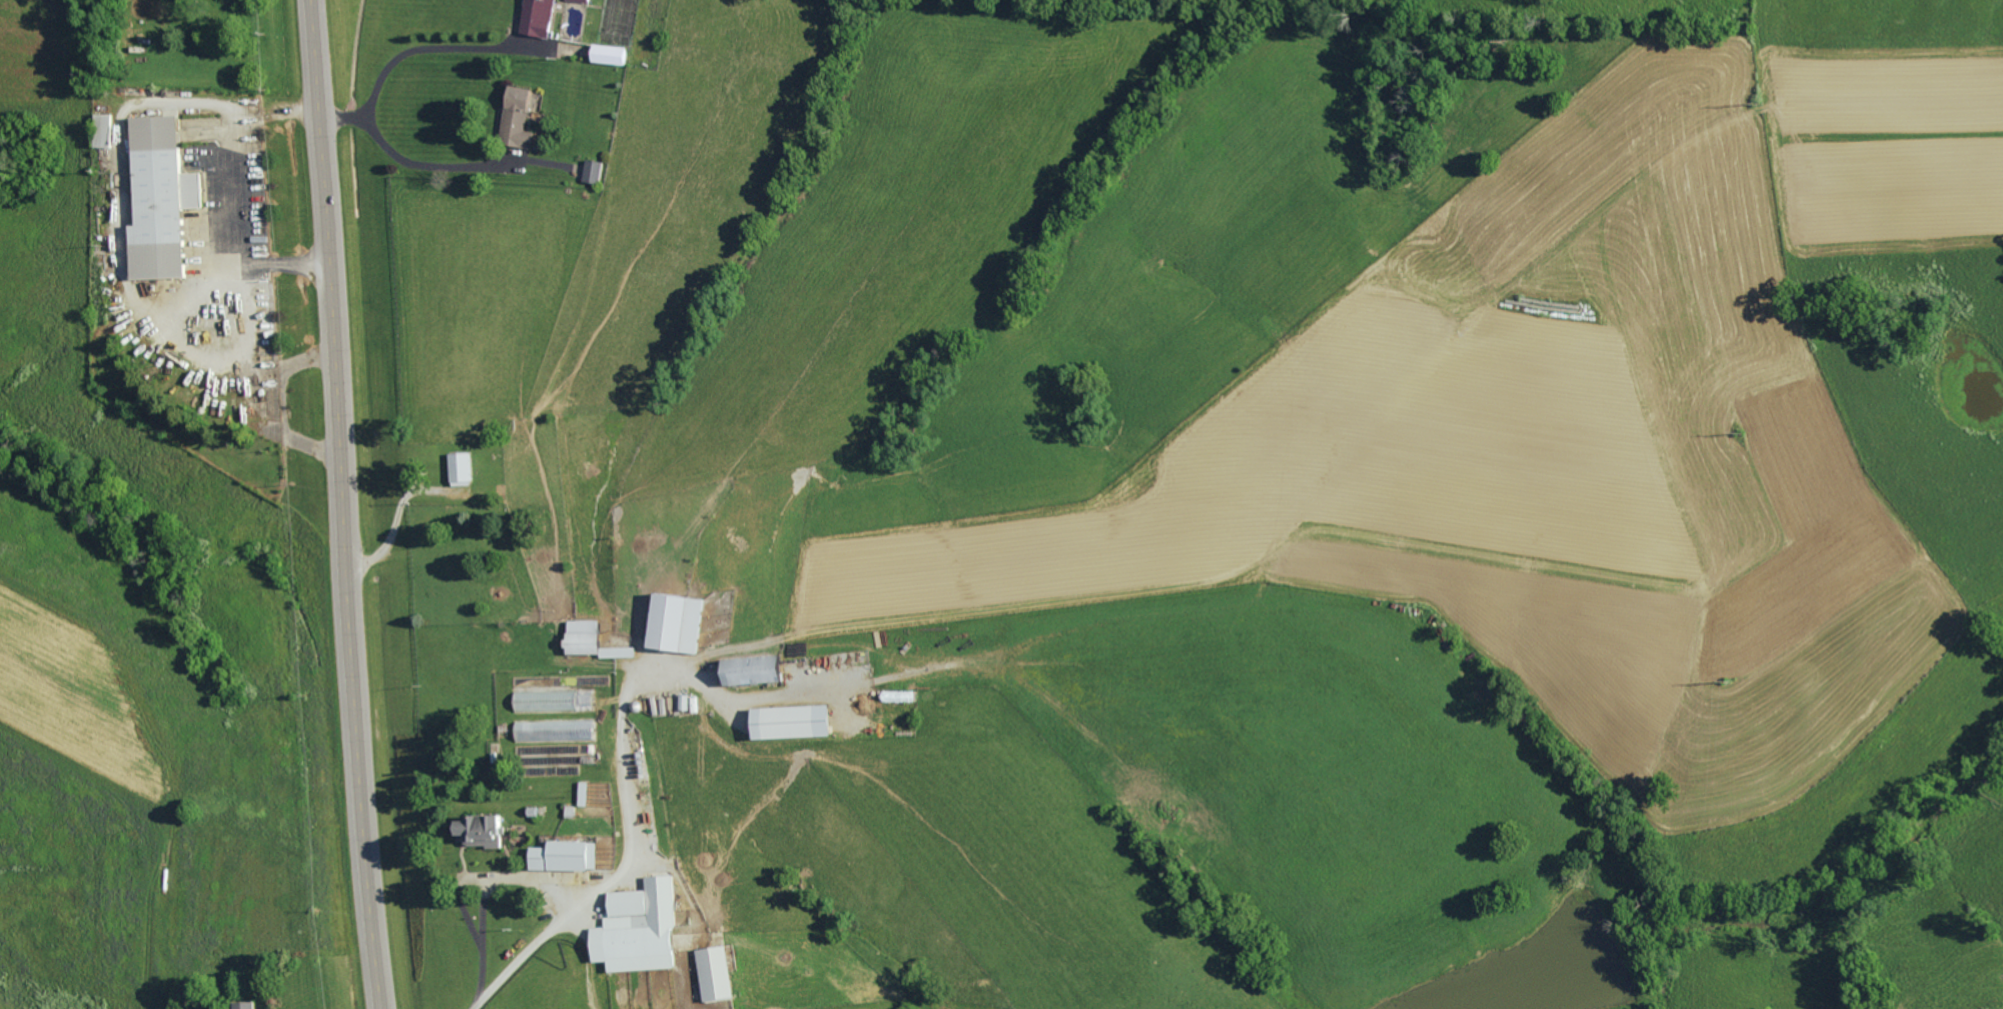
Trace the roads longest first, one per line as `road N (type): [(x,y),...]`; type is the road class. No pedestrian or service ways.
road 1 (primary): [(380,1008),(354,732),(314,0)]

